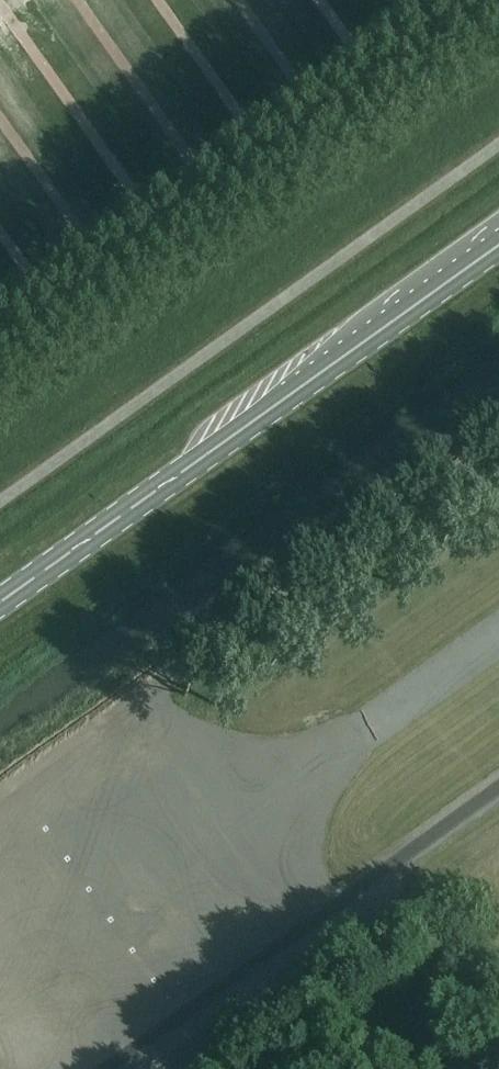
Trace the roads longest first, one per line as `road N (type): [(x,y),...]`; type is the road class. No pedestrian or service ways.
road 1 (primary): [(0,605),(498,246)]
road 2 (track): [(0,791),(498,436)]

